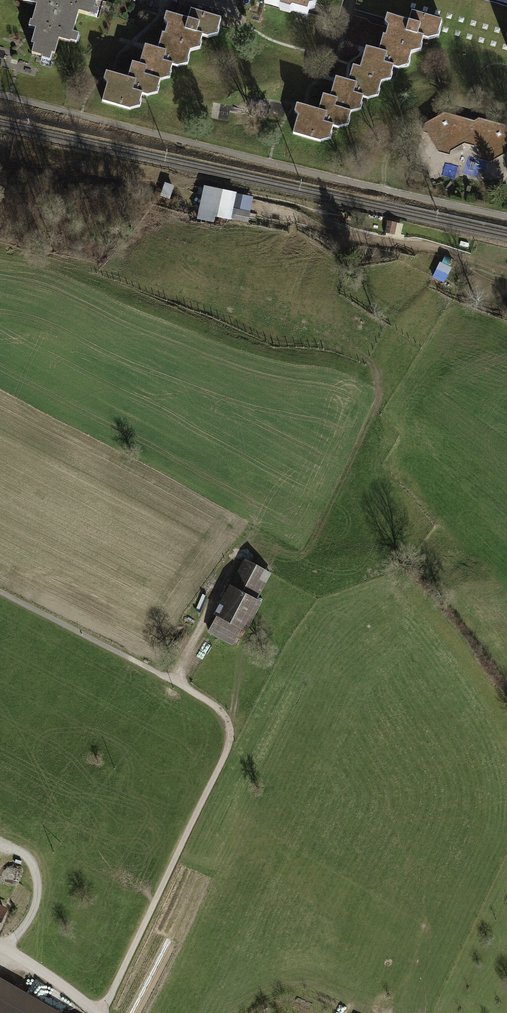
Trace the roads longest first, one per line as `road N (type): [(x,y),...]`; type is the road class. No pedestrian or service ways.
road 1 (track): [(99,1012),(228,748),(225,718),(173,681)]
road 2 (track): [(506,276),(466,257),(339,233),(309,208),(244,195)]
road 3 (track): [(173,681),(0,590)]

